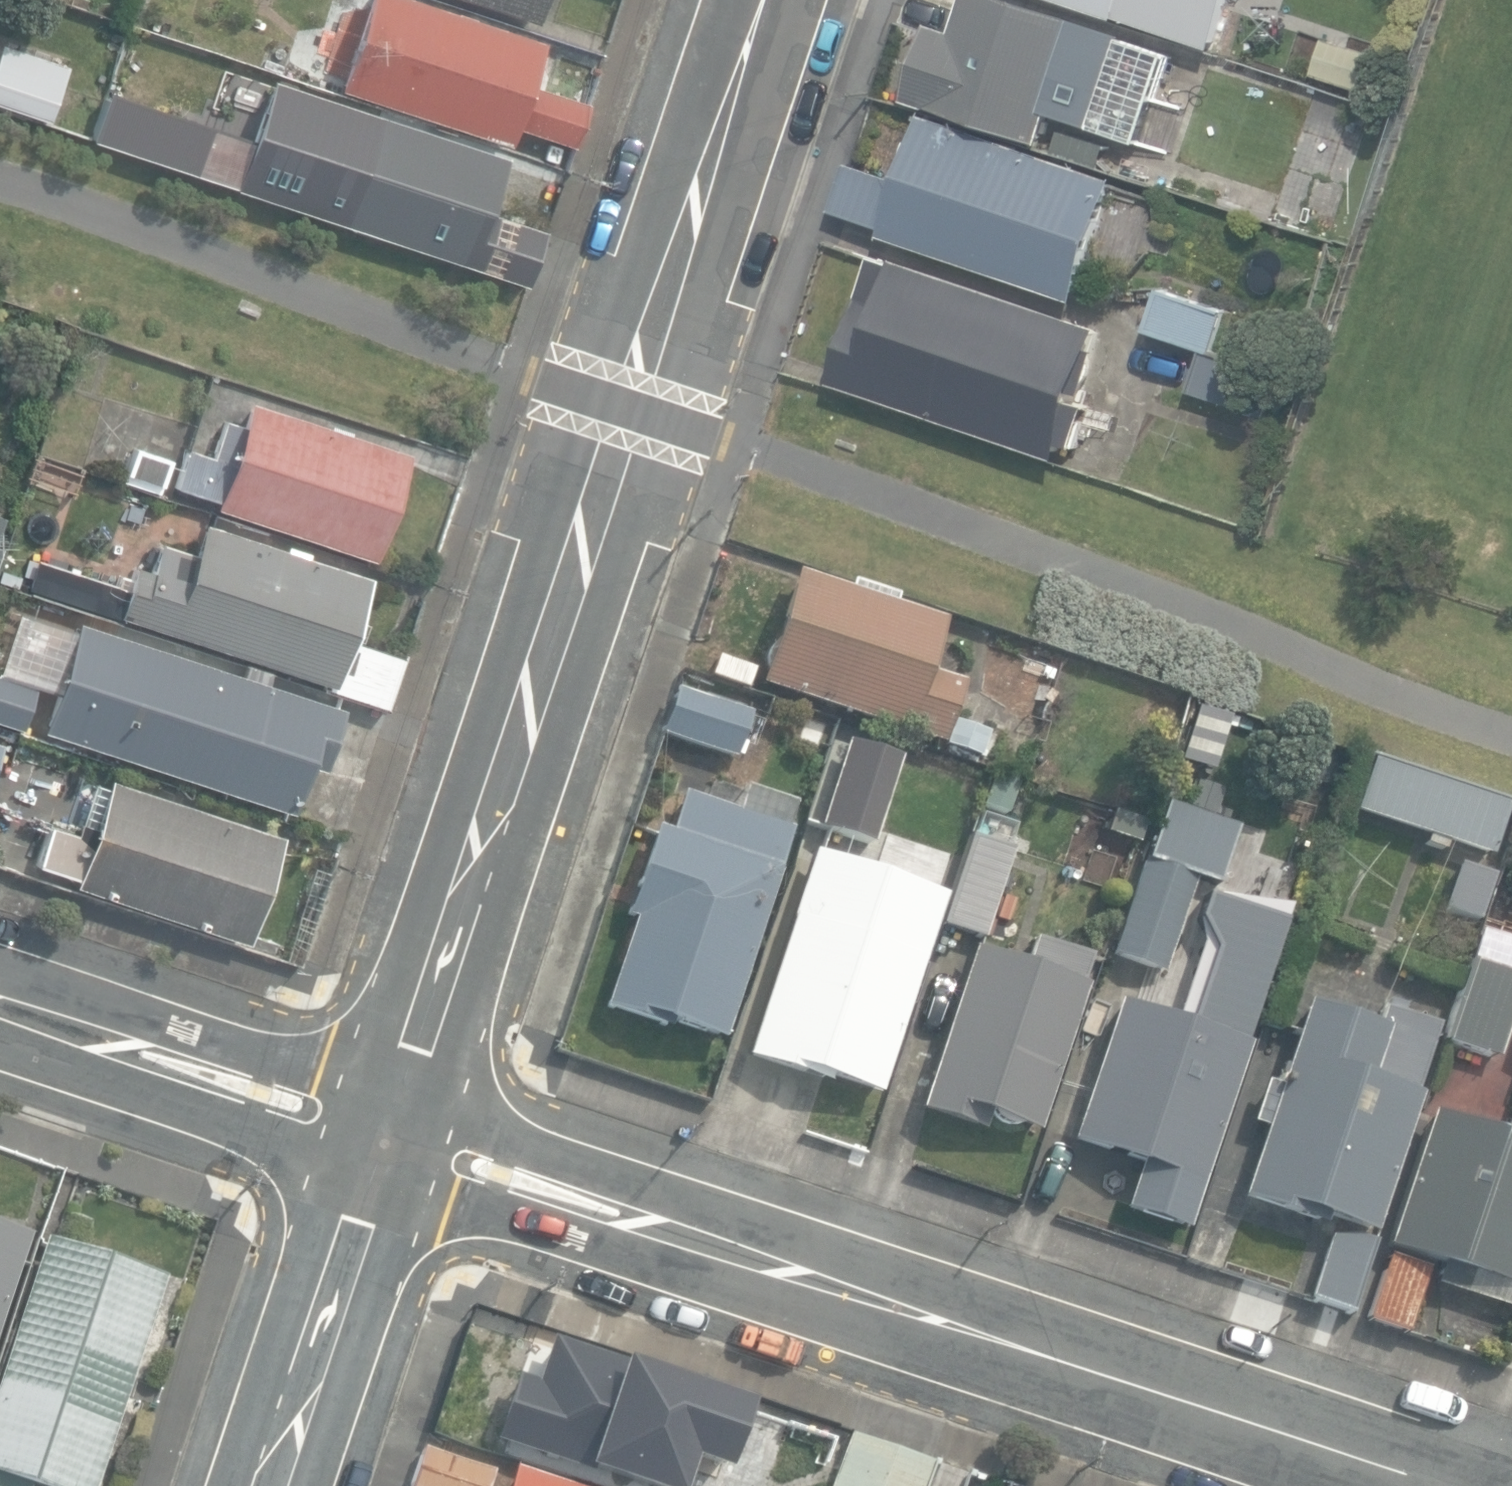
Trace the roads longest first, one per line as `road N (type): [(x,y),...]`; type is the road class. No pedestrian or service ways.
road 1 (residential): [(765,0),(389,1133)]
road 2 (residential): [(1435,1485),(389,1133)]
road 3 (residential): [(389,1133),(0,1000)]
road 4 (residential): [(389,1133),(270,1485)]

